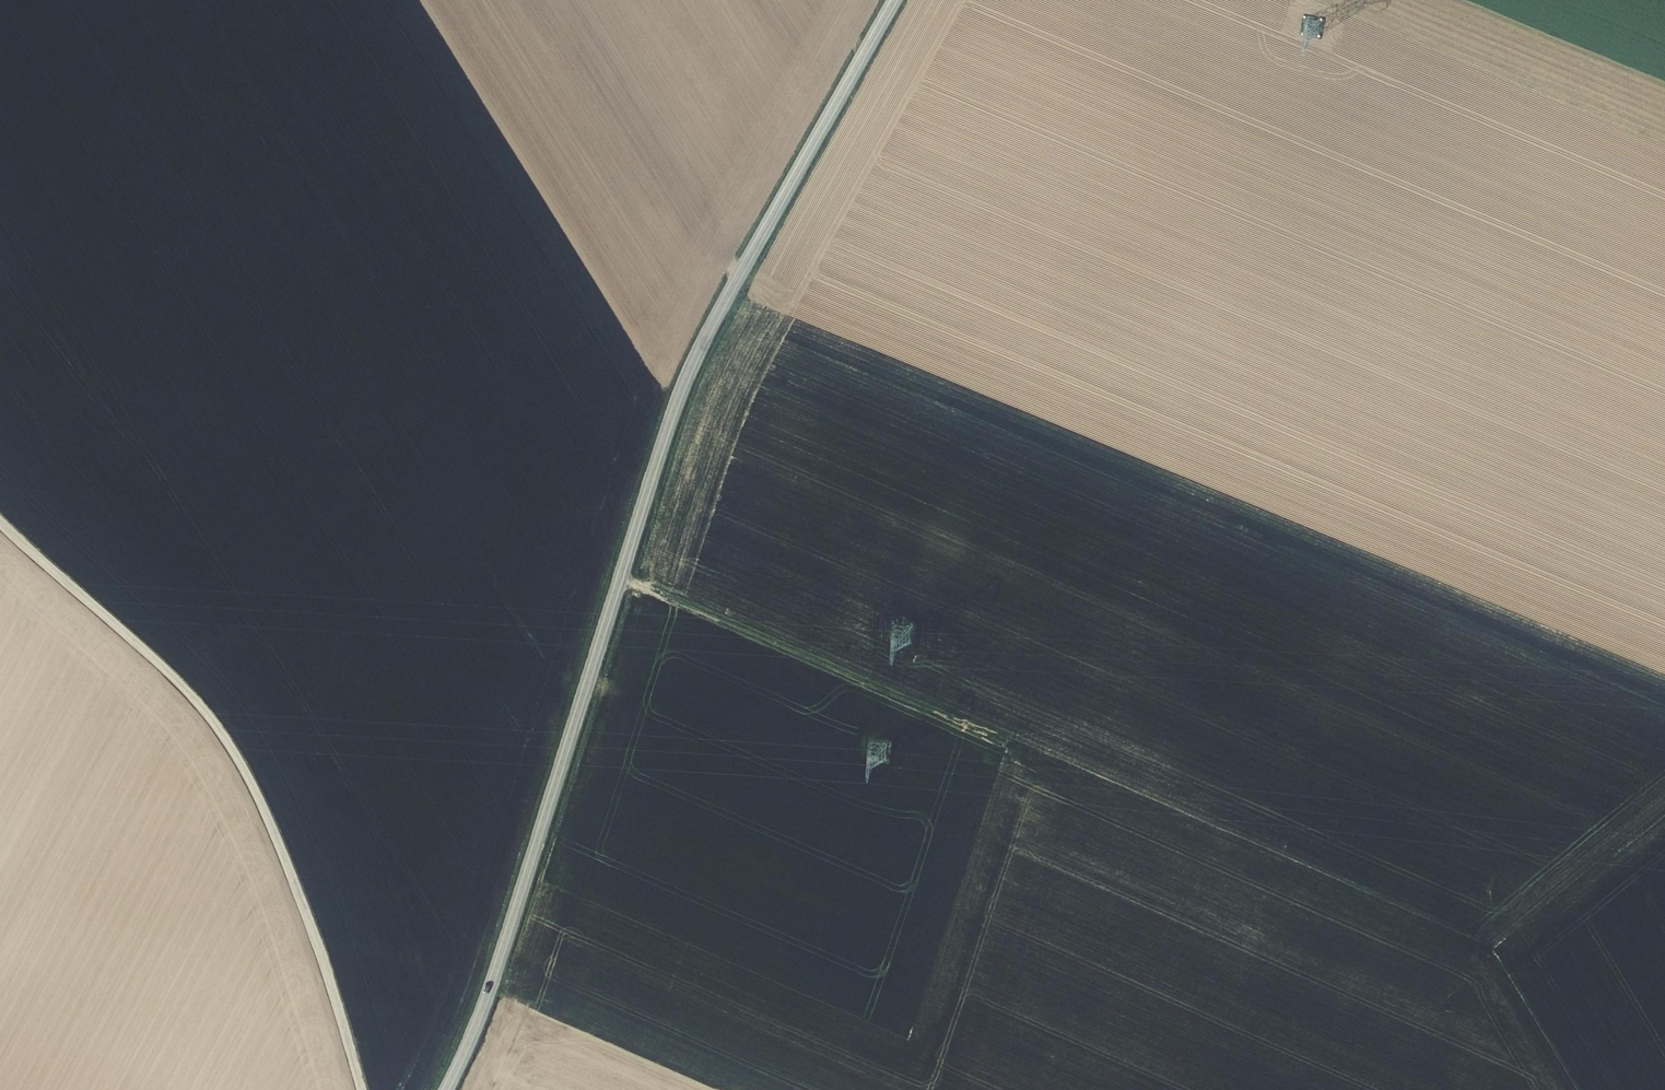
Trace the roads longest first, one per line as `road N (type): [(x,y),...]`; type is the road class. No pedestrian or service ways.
road 1 (tertiary): [(894,0),(687,380),(552,795)]
road 2 (track): [(362,1089),(303,905),(231,745),(104,611),(0,521)]
road 3 (tertiary): [(446,1089),(489,990),(552,795)]

